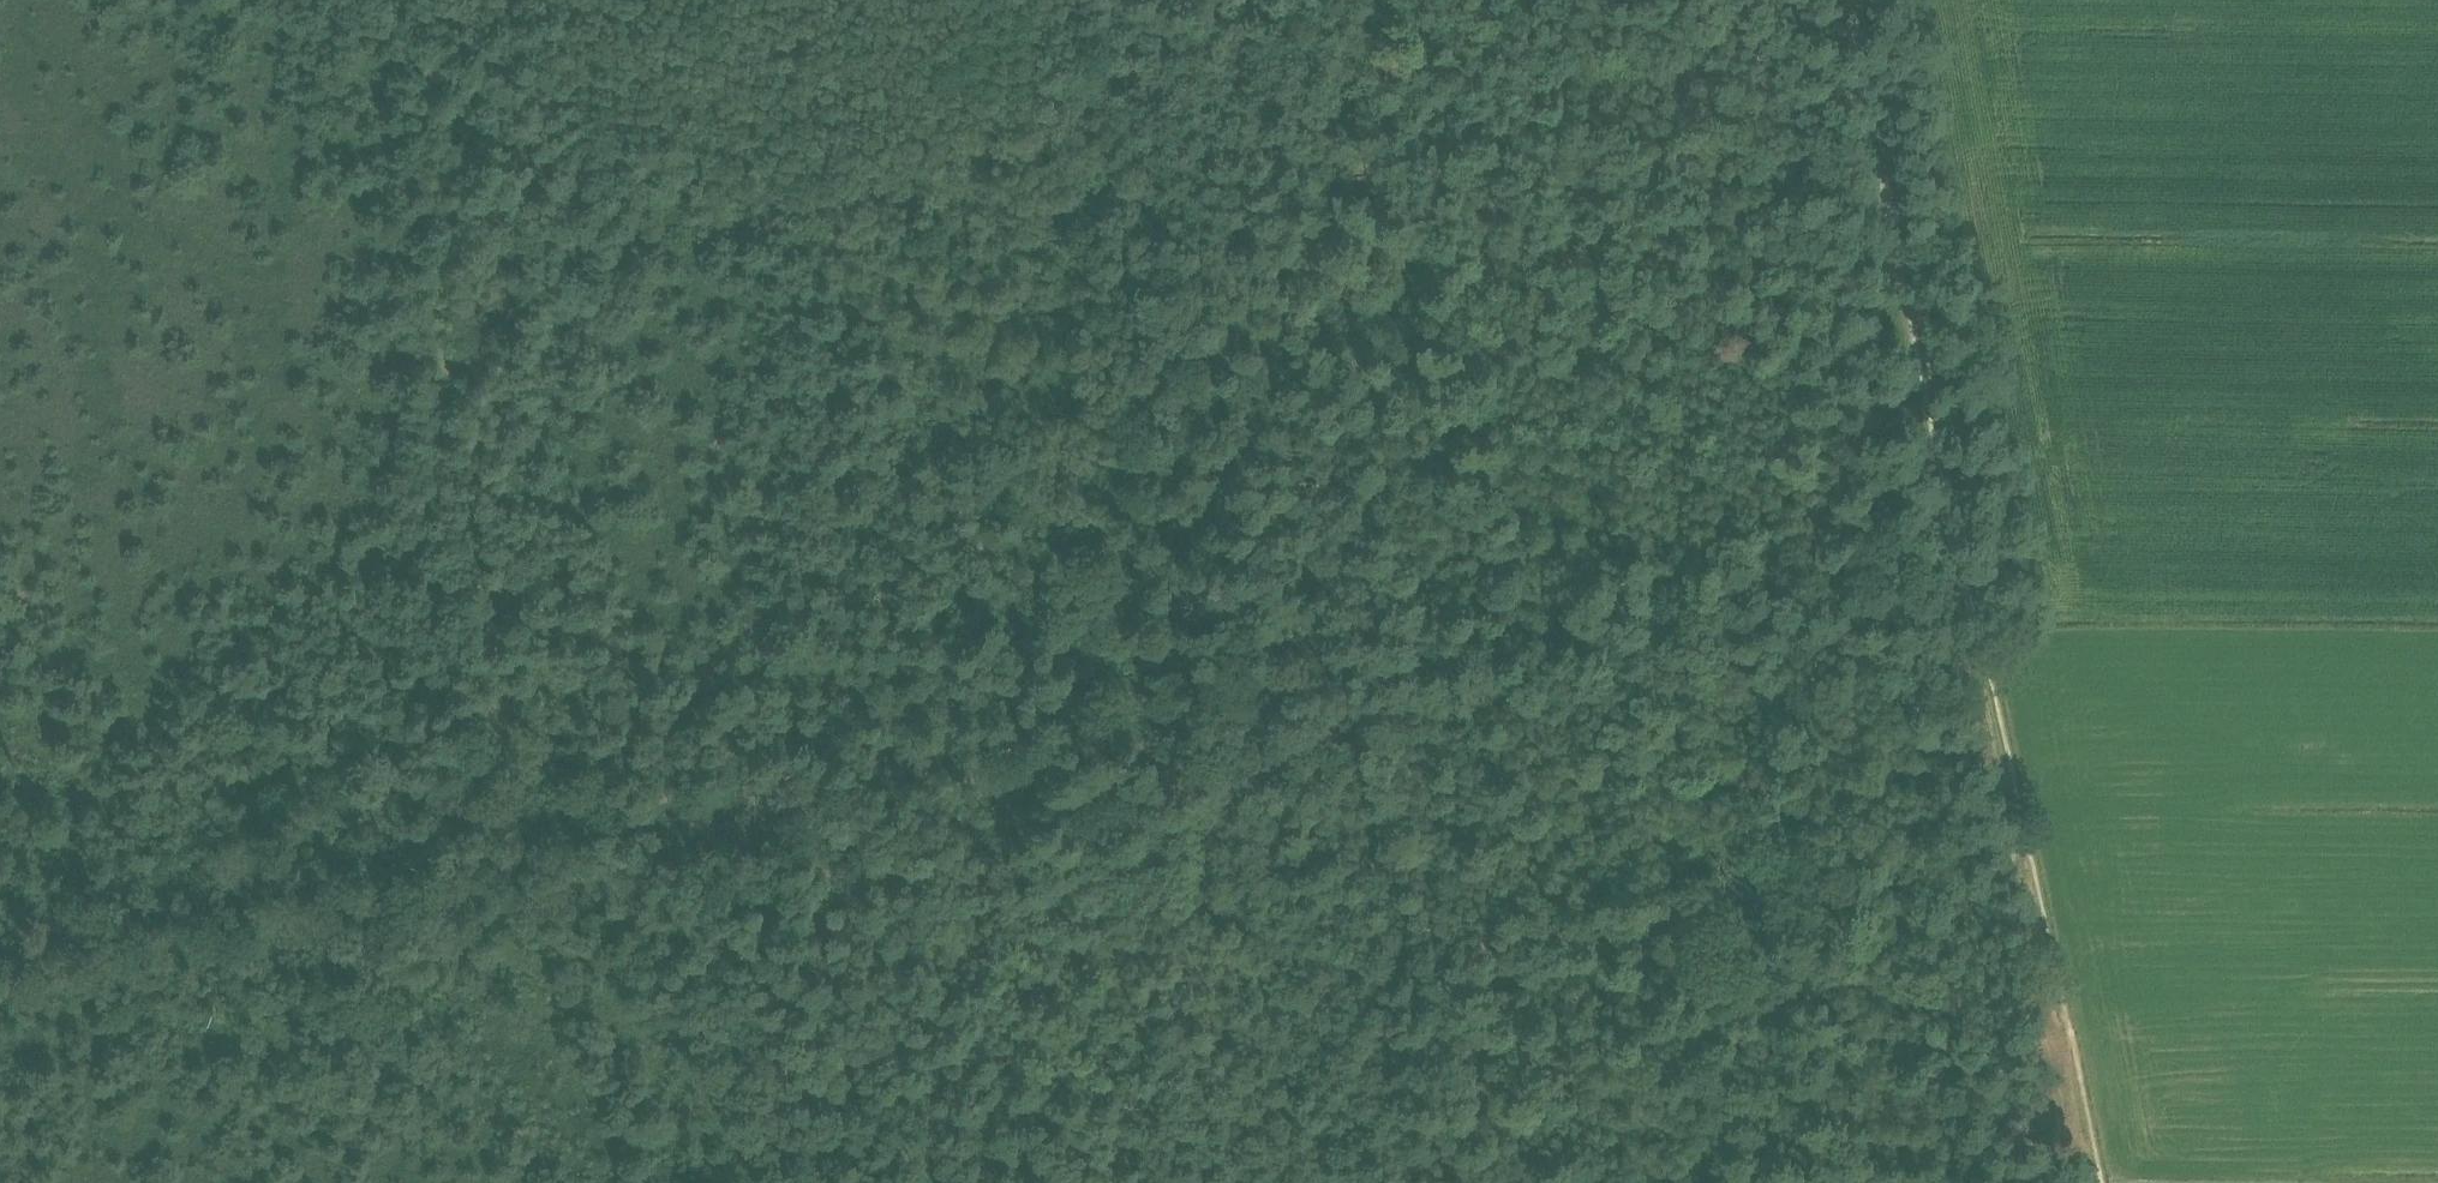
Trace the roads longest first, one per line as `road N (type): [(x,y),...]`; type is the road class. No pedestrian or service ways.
road 1 (track): [(1902,281),(1853,0)]

